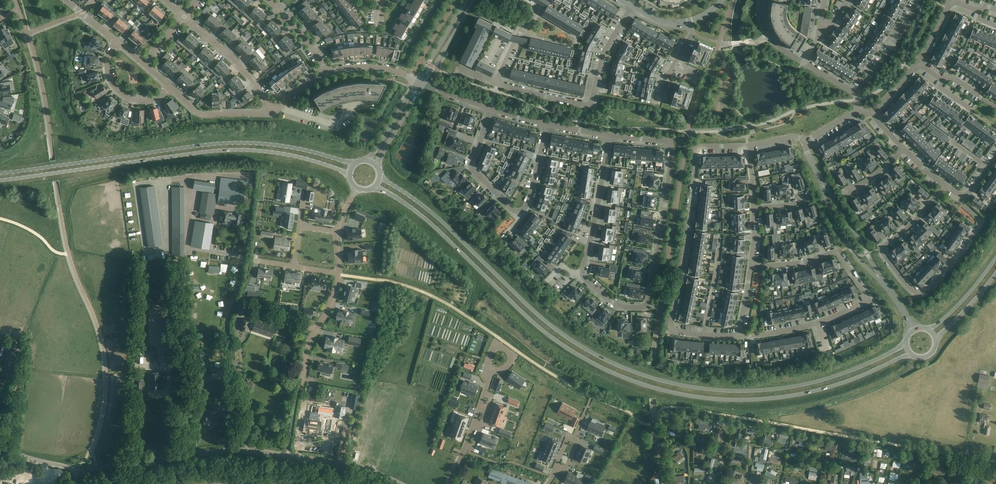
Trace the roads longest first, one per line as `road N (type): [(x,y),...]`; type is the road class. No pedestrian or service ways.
road 1 (secondary): [(374,188),(424,218),(552,338),(646,386),(700,397),(770,398),(836,385),(911,354)]
road 2 (secondary): [(906,345),(831,377),(772,390),(709,390),(647,376),(557,330),(443,223),(380,178)]
road 3 (residential): [(670,142),(648,305),(619,307),(583,276),(608,136)]
road 4 (secondary): [(353,166),(296,149),(227,144),(0,173)]
road 5 (secondary): [(0,180),(241,151),(292,156),(349,175)]
road 6 (track): [(967,457),(695,409),(667,407),(653,418)]
road 7 (tertiary): [(399,483),(358,467),(242,451),(99,470)]
road 8 (residential): [(748,146),(697,146),(672,329),(741,334)]
road 9 (residential): [(965,198),(981,222),(920,296),(880,249),(945,186)]
road 10 (residential): [(547,125),(529,198),(515,212),(471,167),(489,115)]
road 11 (residential): [(633,6),(604,53),(591,104),(497,84)]
road 12 (residential): [(741,334),(821,322),(869,301),(838,254)]
road 13 (residential): [(273,112),(244,71),(184,18)]
road 14 (residential): [(820,178),(849,248),(886,287)]
road 15 (residential): [(547,125),(424,85)]
road 16 (residential): [(886,287),(820,178)]
road 17 (residential): [(339,275),(308,344),(299,391)]

